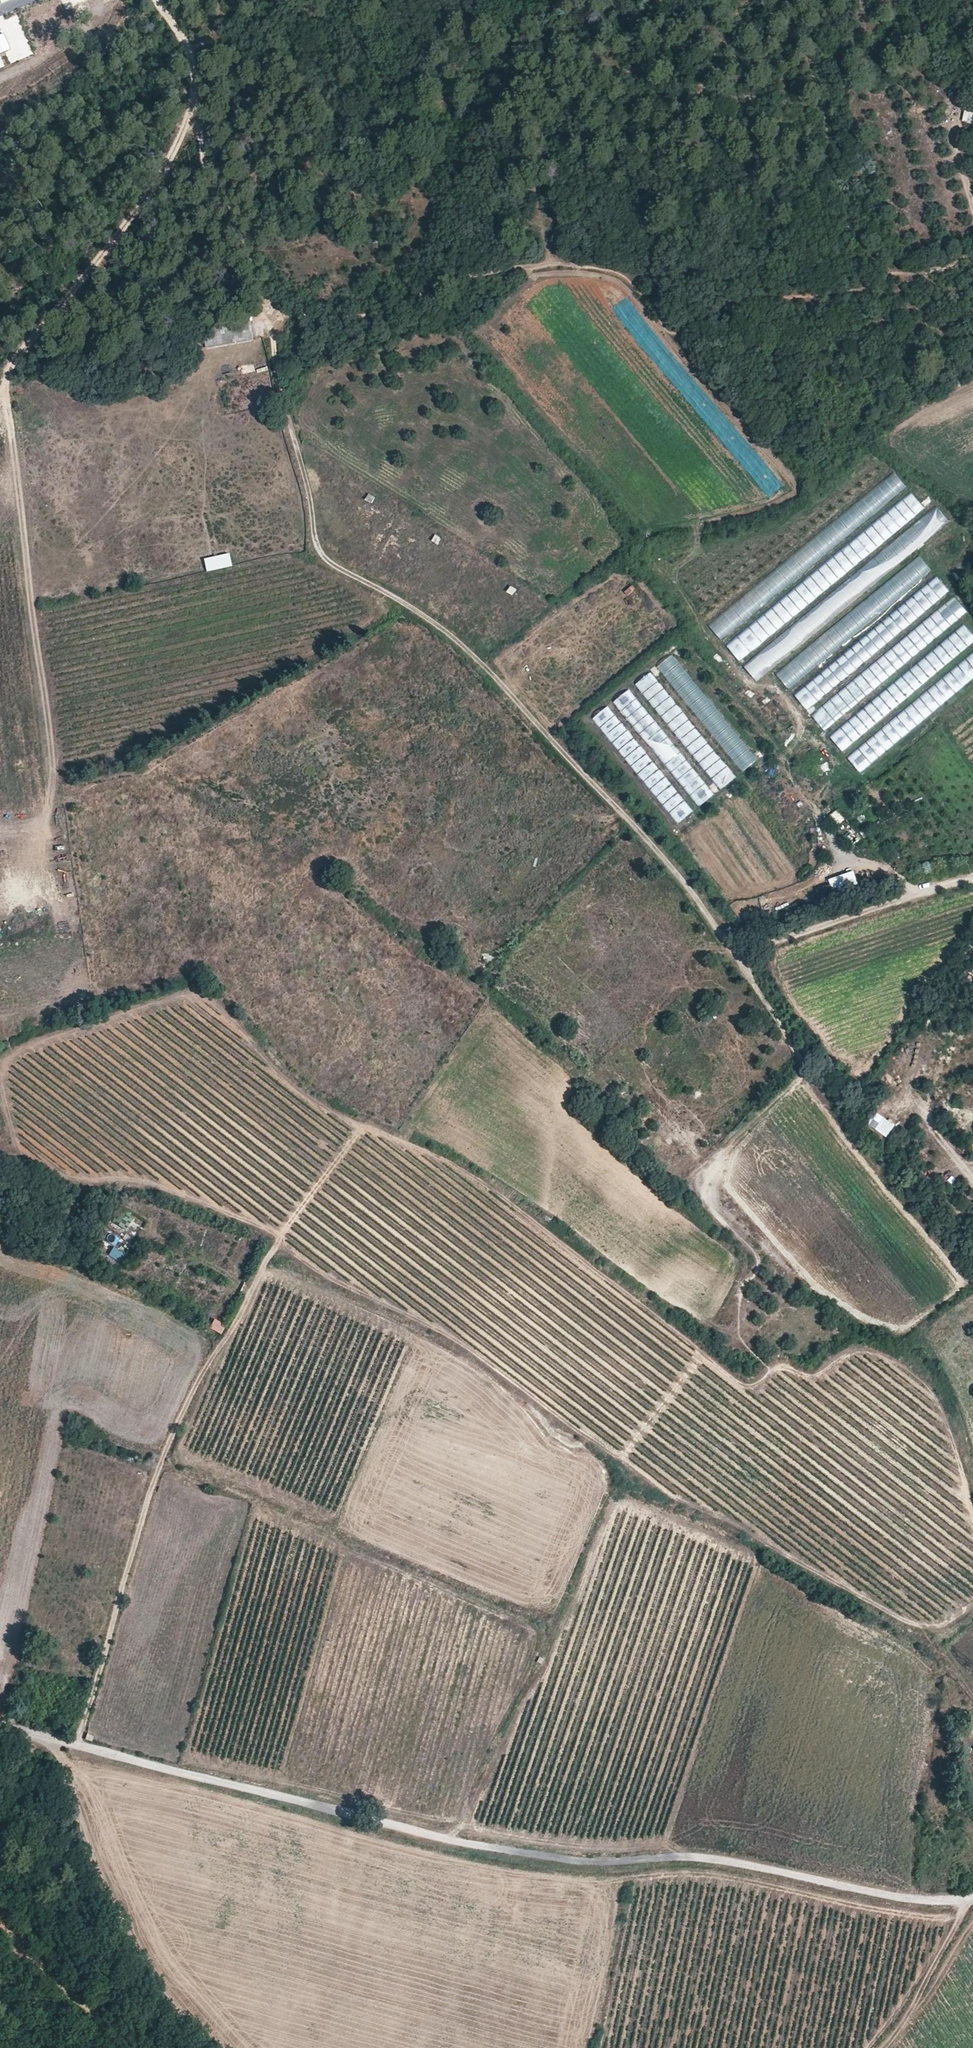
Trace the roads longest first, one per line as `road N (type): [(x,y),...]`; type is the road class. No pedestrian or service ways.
road 1 (track): [(78,1748),(158,1466),(275,1250),(357,1129)]
road 2 (track): [(965,1898),(931,1975),(884,2047)]

